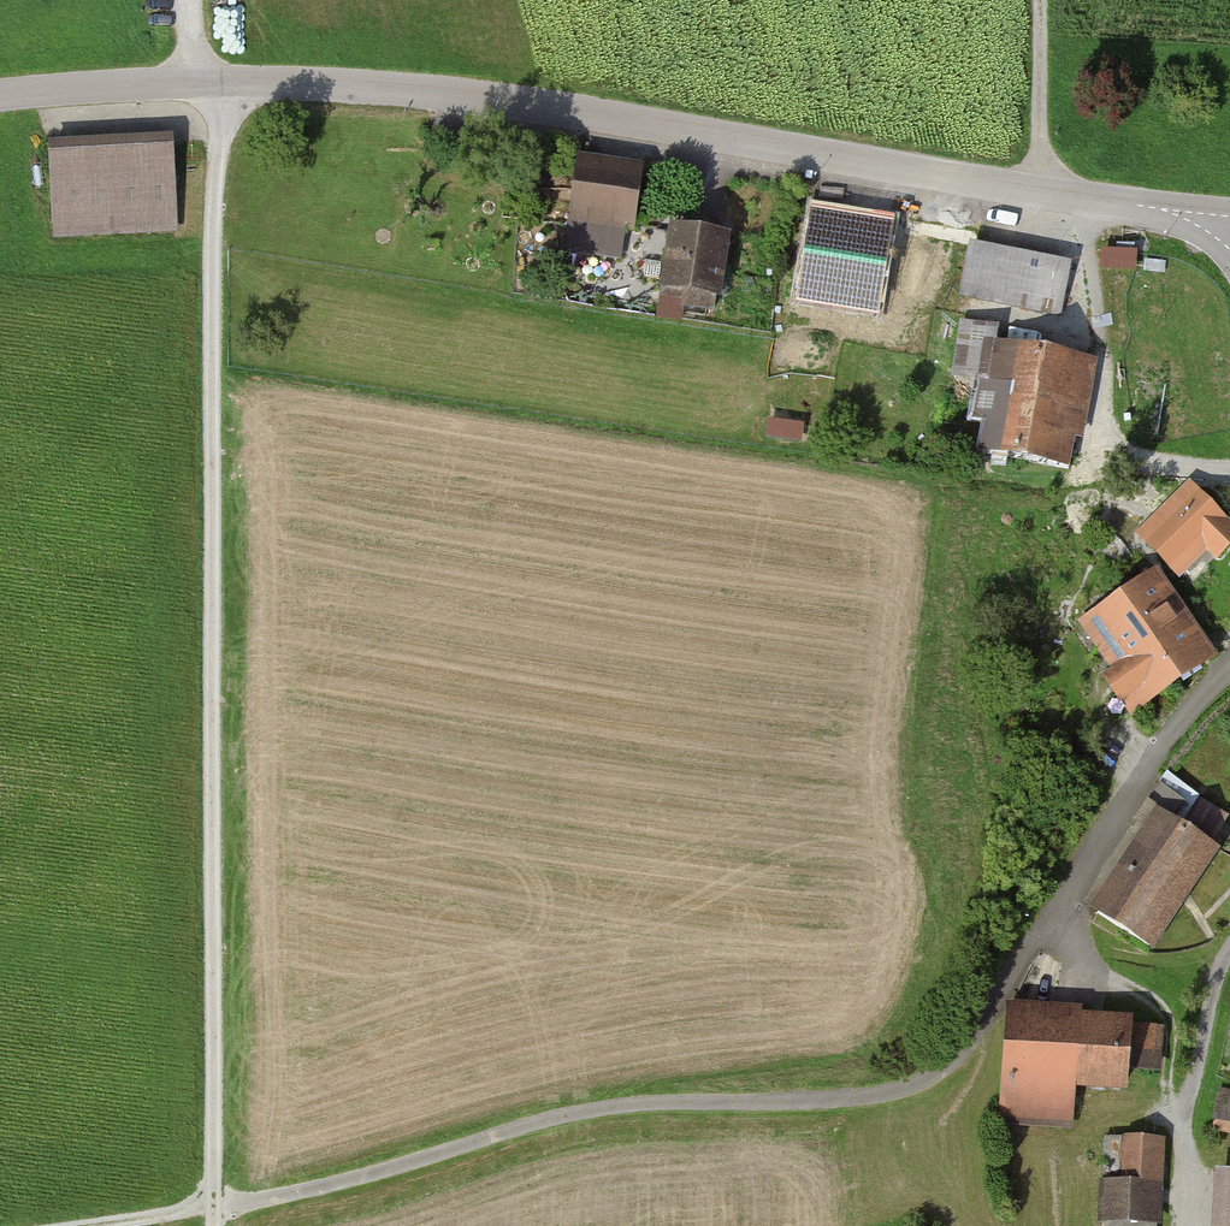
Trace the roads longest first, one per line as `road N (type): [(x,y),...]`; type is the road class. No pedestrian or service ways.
road 1 (unclassified): [(1229,233),(1166,212),(512,99),(340,81),(0,95)]
road 2 (residential): [(1229,672),(1164,749),(987,1026),(952,1062),(914,1083),(620,1111),(213,1210)]
road 3 (track): [(193,0),(194,38),(214,82),(213,1225)]
road 4 (track): [(1040,191),(1037,0)]
road 5 (track): [(213,1210),(86,1225)]

